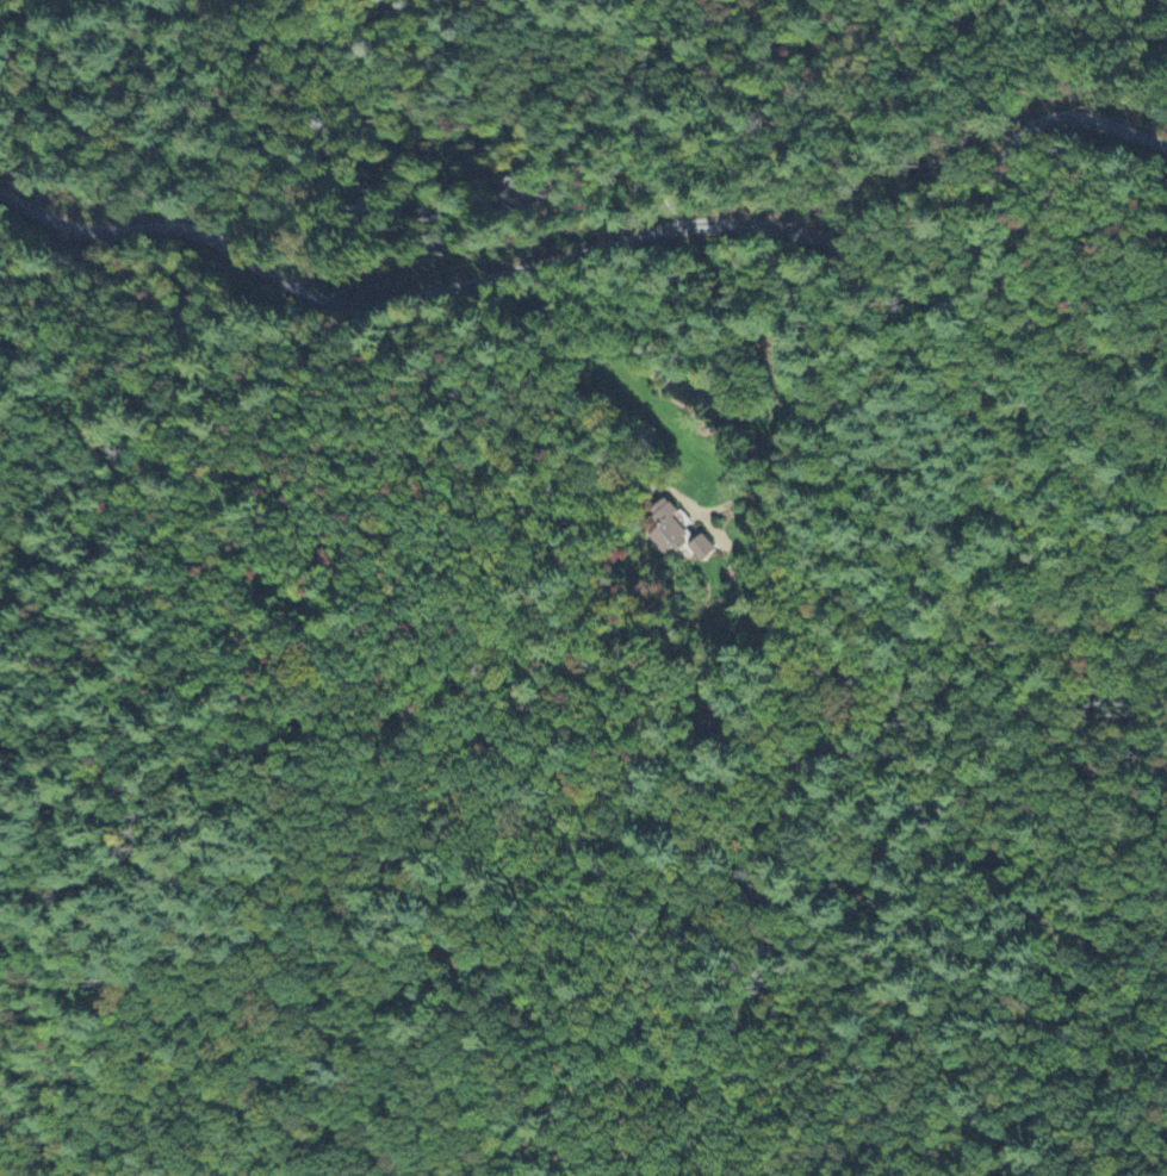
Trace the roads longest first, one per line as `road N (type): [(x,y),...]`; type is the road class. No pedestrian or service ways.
road 1 (residential): [(0,198),(91,232),(184,234),(223,244),(296,293),(364,310),(555,265),(659,229),(770,225),(972,307),(985,204),(1024,135),(1100,120),(1166,152)]

